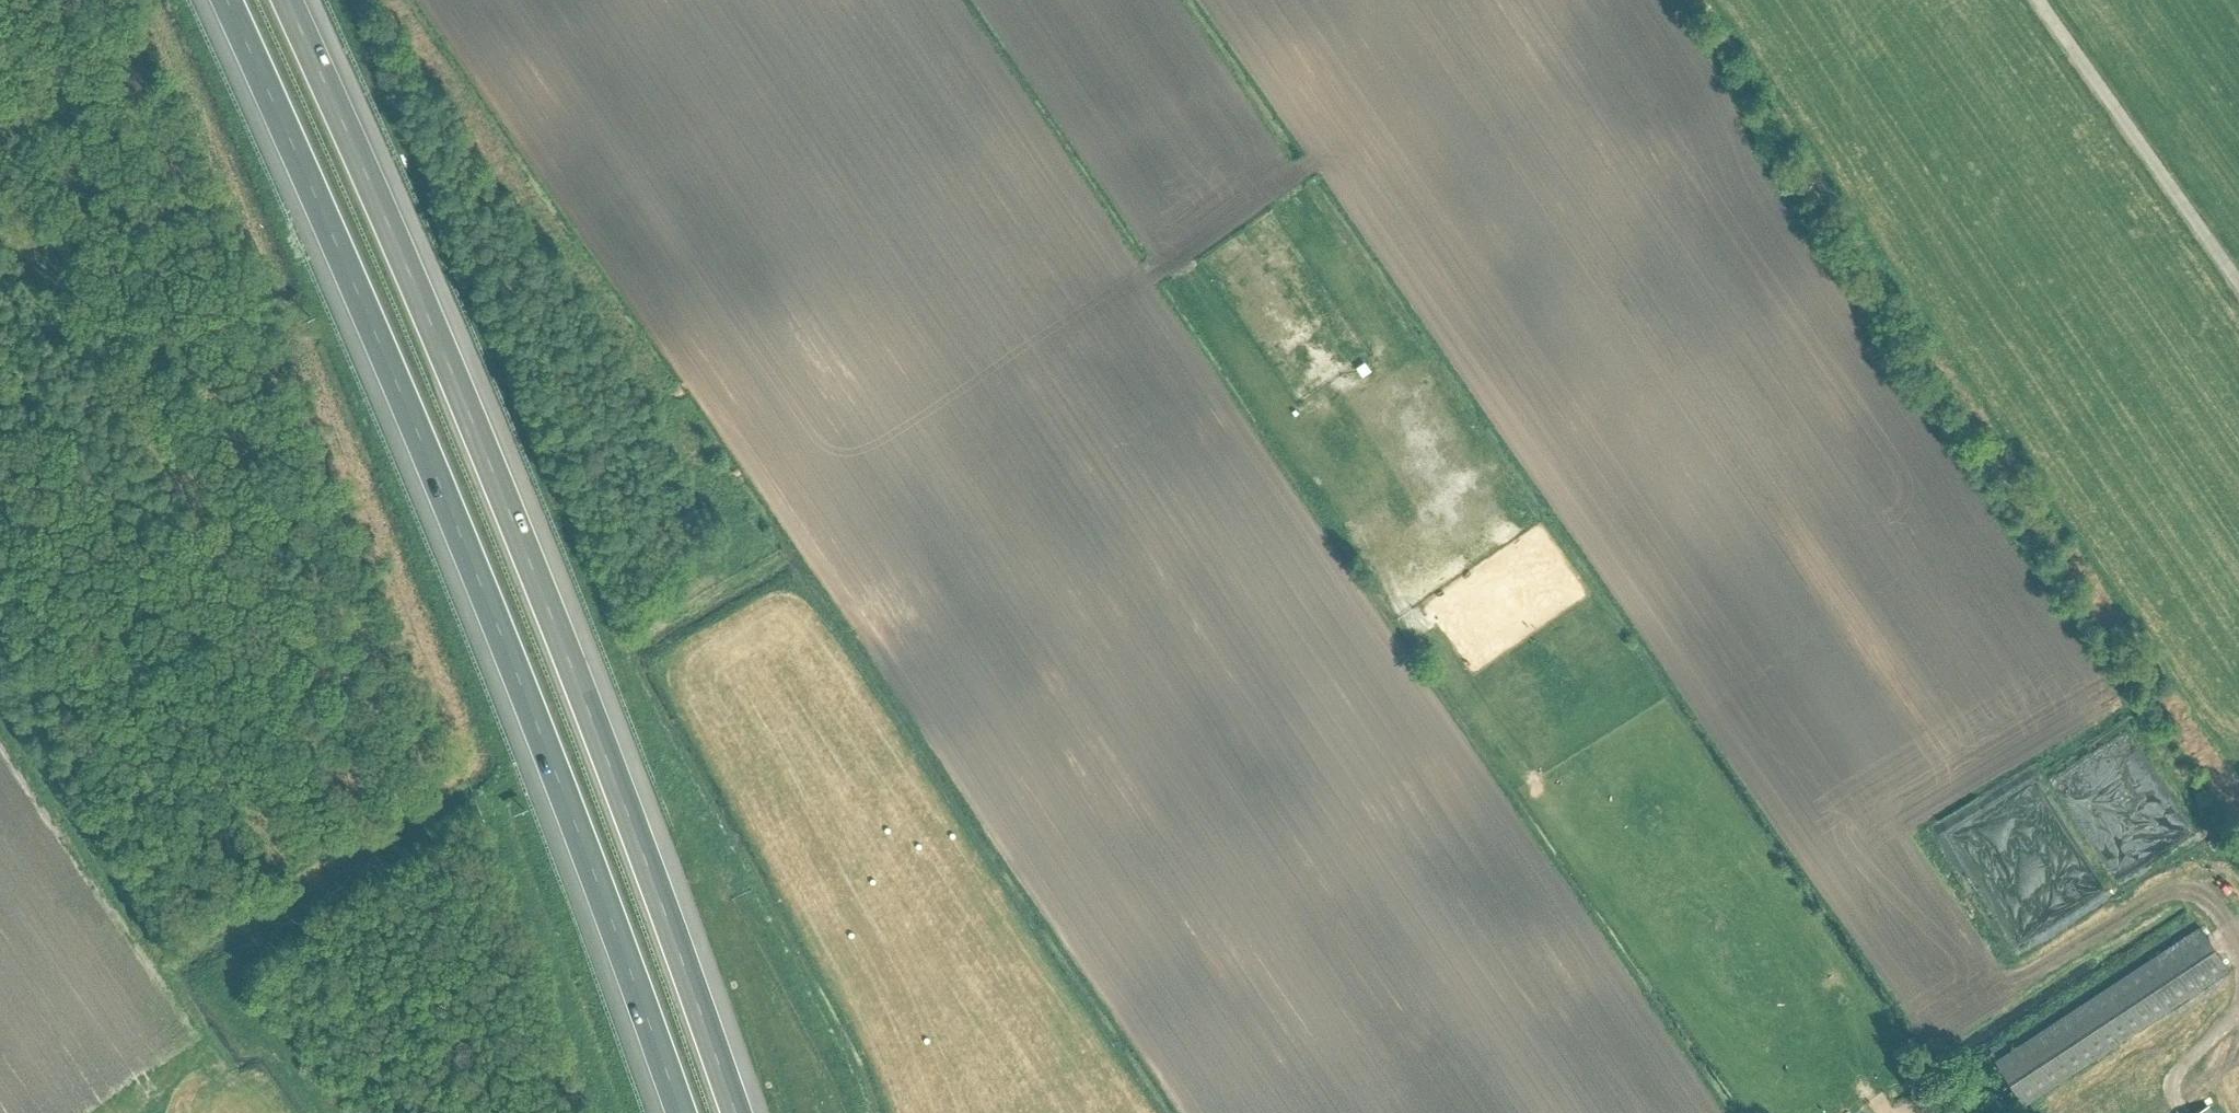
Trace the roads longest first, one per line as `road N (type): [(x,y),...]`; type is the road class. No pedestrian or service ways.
road 1 (motorway): [(752,1112),(520,506),(285,0)]
road 2 (motorway): [(226,0),(487,600),(681,1112)]

